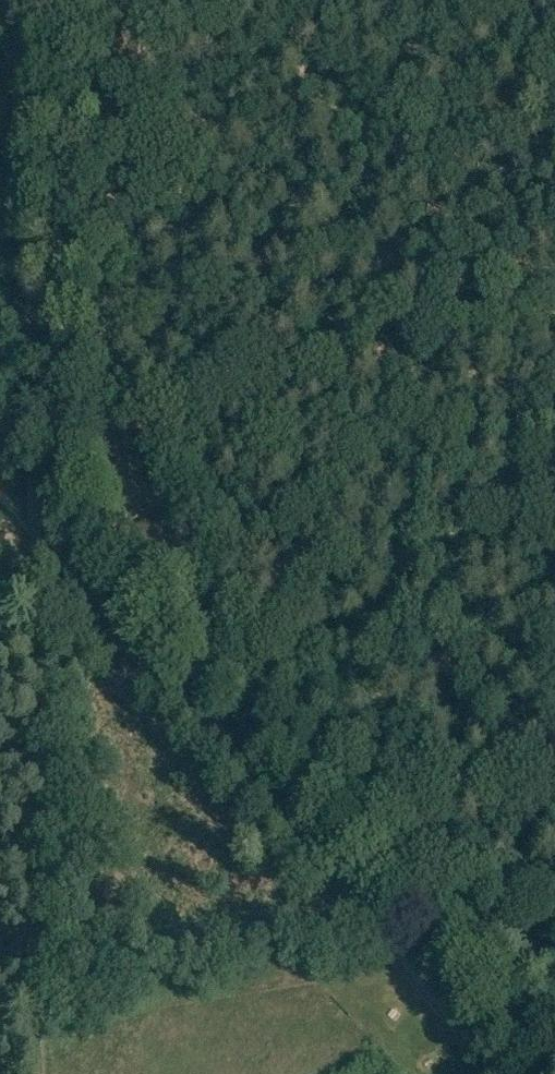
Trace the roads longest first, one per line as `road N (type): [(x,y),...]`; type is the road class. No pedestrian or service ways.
road 1 (track): [(57,488),(189,405),(235,407),(295,428),(377,423),(460,459),(542,470),(554,378)]
road 2 (track): [(114,626),(511,1073)]
road 3 (track): [(55,0),(57,488)]
road 4 (track): [(0,895),(21,894),(20,628),(0,493)]
road 5 (track): [(57,488),(60,536),(114,626)]
road 6 (track): [(542,470),(554,605)]

